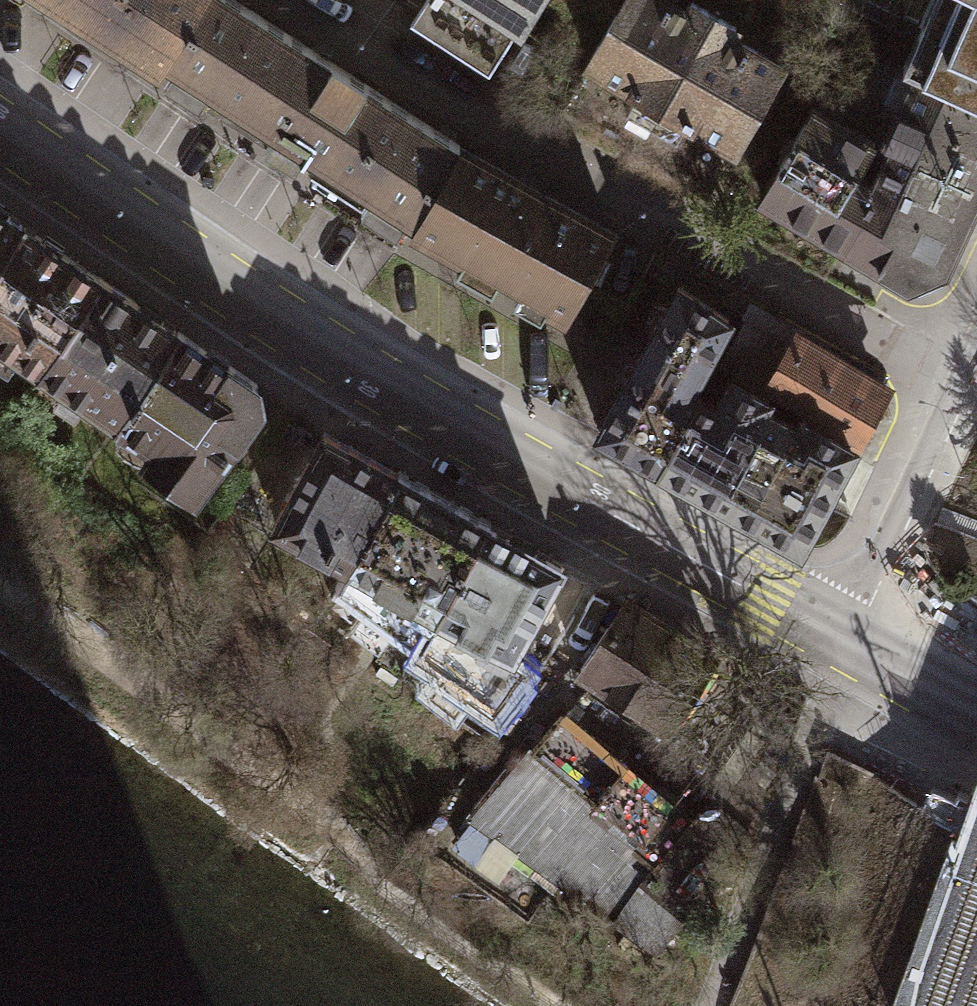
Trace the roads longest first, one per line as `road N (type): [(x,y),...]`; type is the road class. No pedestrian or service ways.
road 1 (tertiary): [(0,130),(383,383),(849,643)]
road 2 (residential): [(297,0),(967,394)]
road 3 (residential): [(849,643),(967,394)]
road 4 (tertiary): [(849,643),(976,714)]

